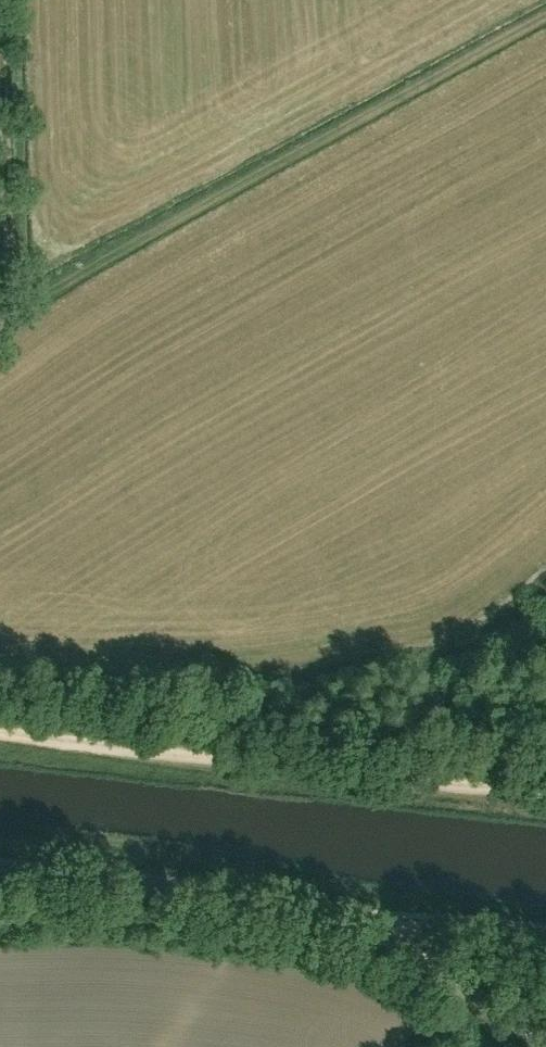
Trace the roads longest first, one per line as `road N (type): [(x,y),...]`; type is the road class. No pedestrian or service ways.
road 1 (track): [(0,320),(545,12)]
road 2 (unclassified): [(544,1046),(393,943),(313,910),(234,892),(0,869)]
road 3 (track): [(0,735),(415,783),(545,790)]
road 4 (track): [(13,312),(0,84)]
road 5 (track): [(545,946),(469,935),(393,943)]

